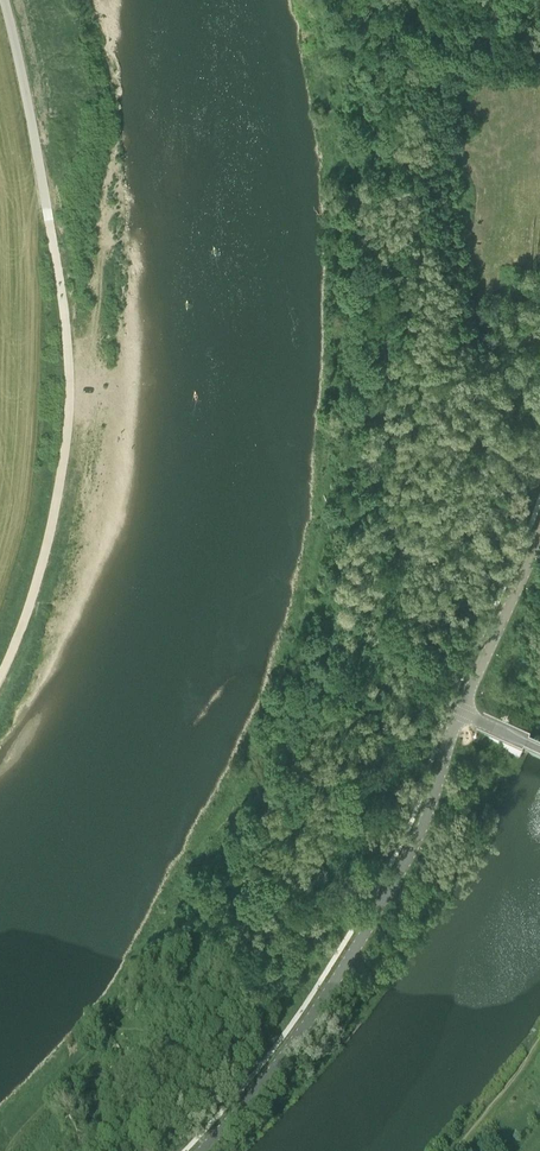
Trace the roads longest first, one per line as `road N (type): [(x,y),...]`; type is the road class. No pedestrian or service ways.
road 1 (unclassified): [(0,677),(51,523),(68,372),(61,292),(4,0)]
road 2 (unclassified): [(200,1150),(292,1045),(360,941),(419,831),(463,712)]
road 3 (tertiary): [(463,712),(539,536)]

